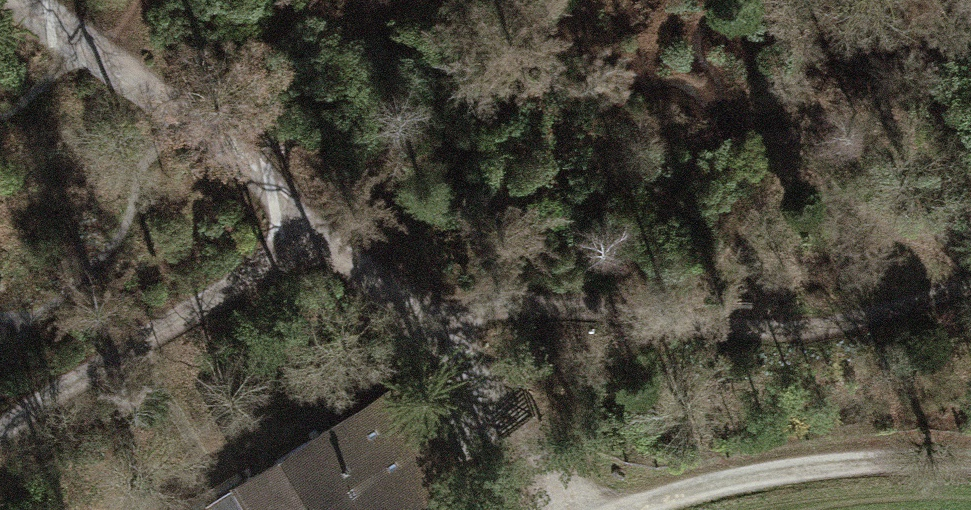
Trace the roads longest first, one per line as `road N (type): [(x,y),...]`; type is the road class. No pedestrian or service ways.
road 1 (track): [(28,0),(436,322),(513,429),(562,464)]
road 2 (track): [(436,322),(520,297),(719,331),(829,326),(970,285)]
road 3 (track): [(316,220),(253,271),(0,434)]
road 4 (track): [(654,509),(841,465),(970,461)]

